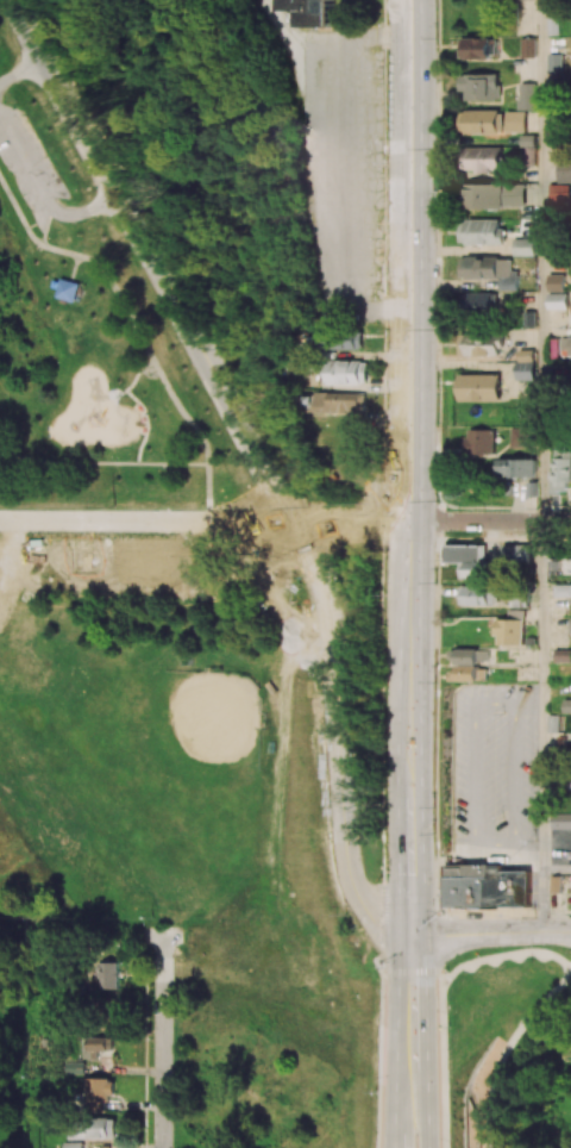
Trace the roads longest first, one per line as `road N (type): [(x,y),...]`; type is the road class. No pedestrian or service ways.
road 1 (tertiary): [(2,0),(306,550),(332,644),(354,884),(376,913),(414,931)]
road 2 (primary): [(412,0),(414,931)]
road 3 (residential): [(284,510),(231,523),(0,520)]
road 4 (primary): [(431,1147),(425,973),(414,931)]
road 5 (primary): [(414,931),(403,986),(397,1147)]
road 6 (residential): [(165,953),(163,1147)]
road 7 (residential): [(570,522),(414,520)]
road 8 (residential): [(570,932),(414,931)]

